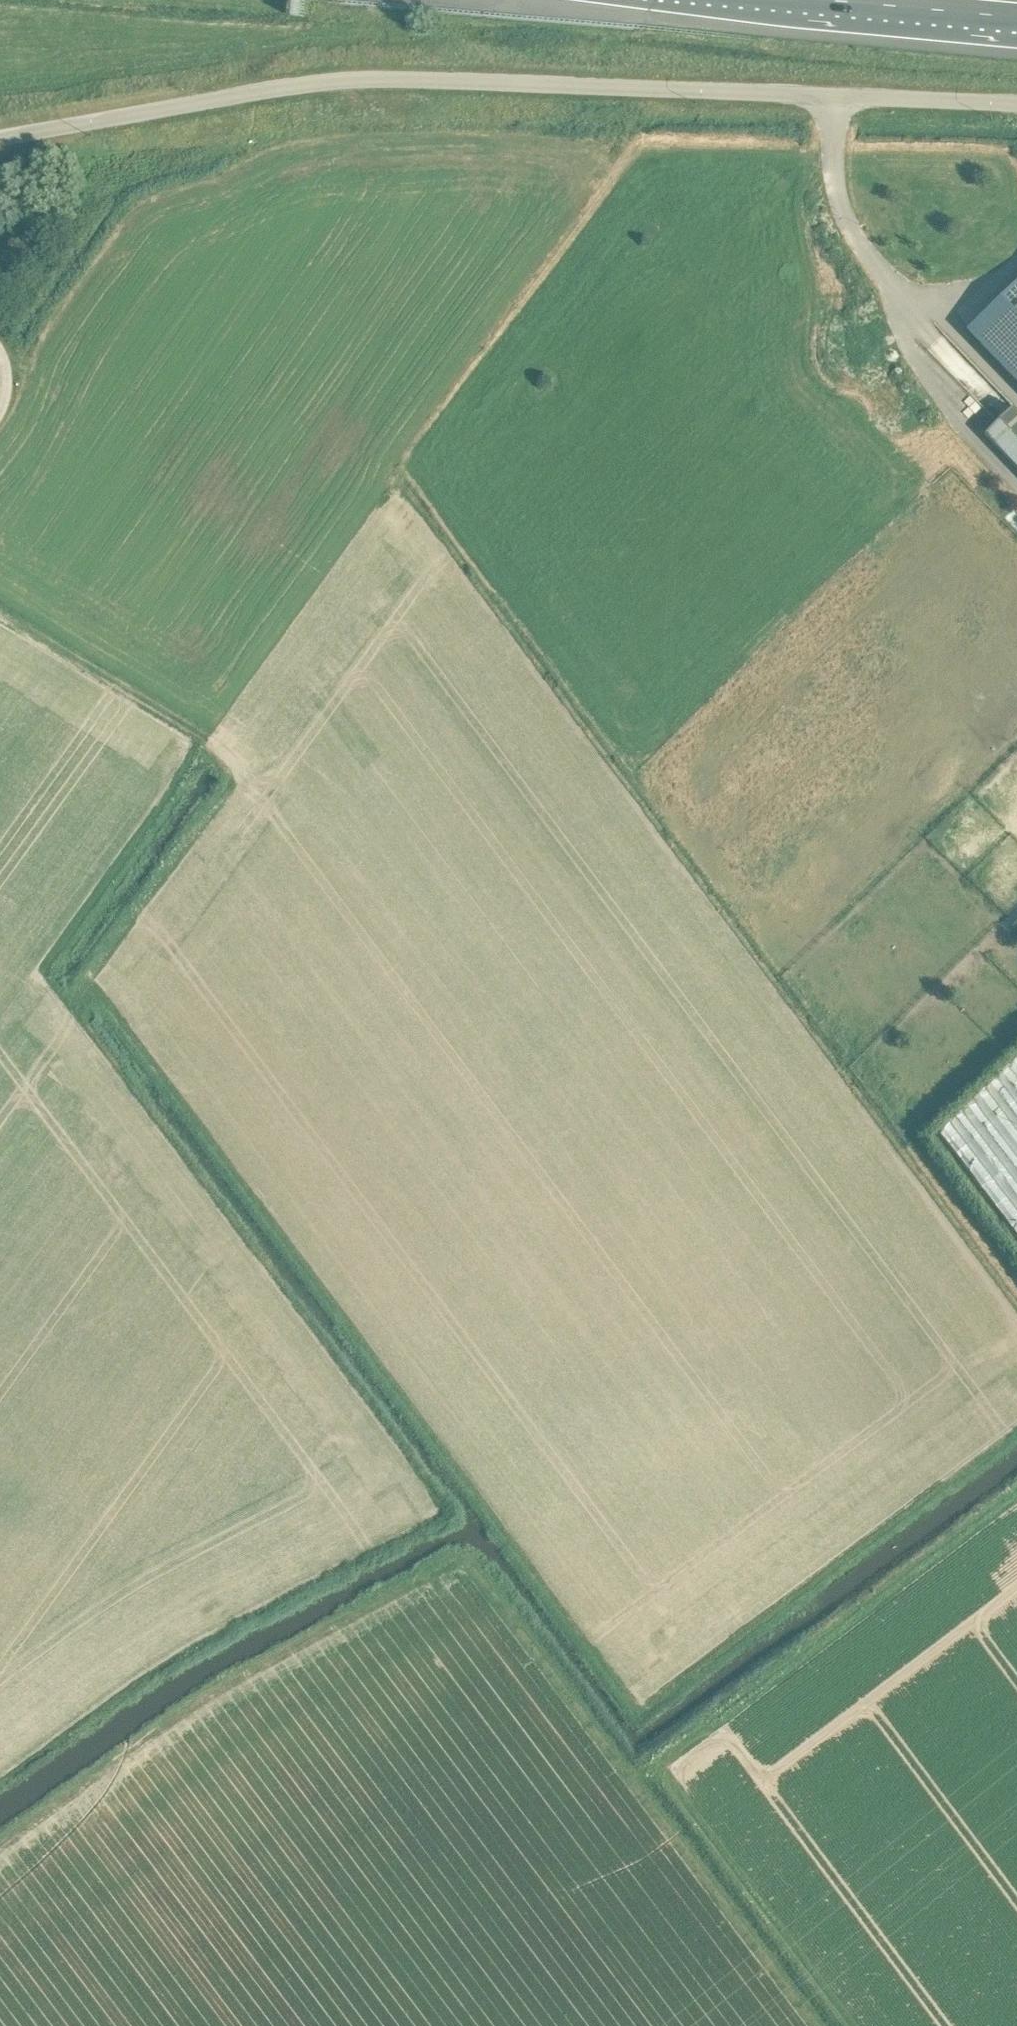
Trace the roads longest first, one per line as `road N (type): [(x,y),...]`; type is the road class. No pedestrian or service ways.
road 1 (unclassified): [(1016,107),(340,87),(0,144)]
road 2 (track): [(0,607),(230,752)]
road 3 (motorway): [(811,0),(1016,19)]

